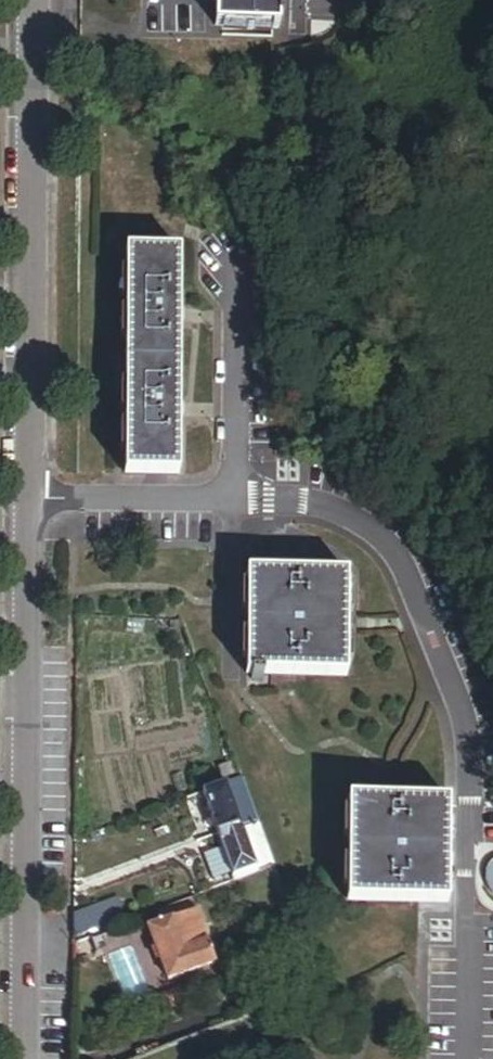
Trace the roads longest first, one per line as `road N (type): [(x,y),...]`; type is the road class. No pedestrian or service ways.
road 1 (residential): [(29,497),(320,506),(365,522),(394,546),(468,717),(469,1058)]
road 2 (residential): [(26,1058),(29,497)]
road 3 (residential): [(29,497),(30,0)]

